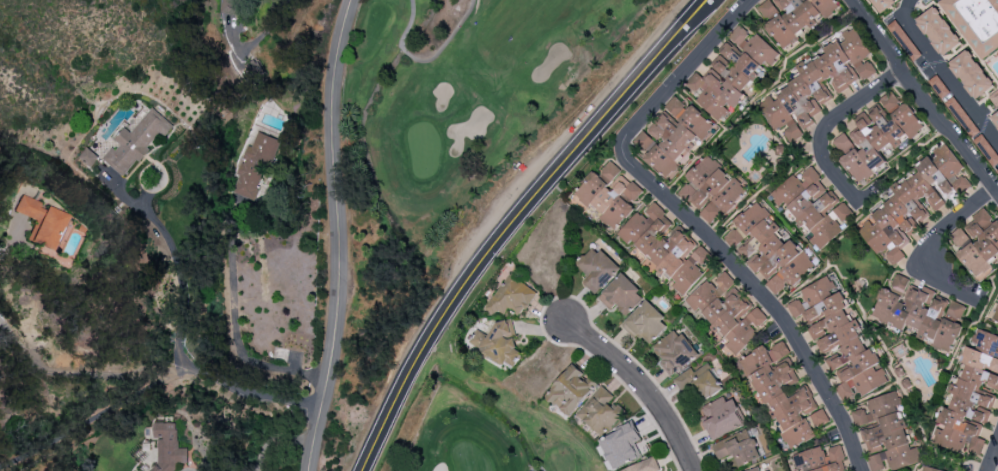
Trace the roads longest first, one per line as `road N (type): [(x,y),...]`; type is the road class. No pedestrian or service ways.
road 1 (primary): [(367,470),(466,285),(710,0)]
road 2 (residential): [(309,470),(338,295),(331,106),(350,0)]
road 3 (residential): [(861,470),(781,317),(623,157)]
road 4 (residential): [(849,0),(997,194)]
road 5 (residential): [(623,157),(625,136),(752,0)]
road 6 (residential): [(693,470),(630,372),(570,323)]
road 7 (residential): [(901,72),(822,134),(826,164),(857,203)]
road 8 (residential): [(993,188),(938,233),(918,269),(968,296)]

